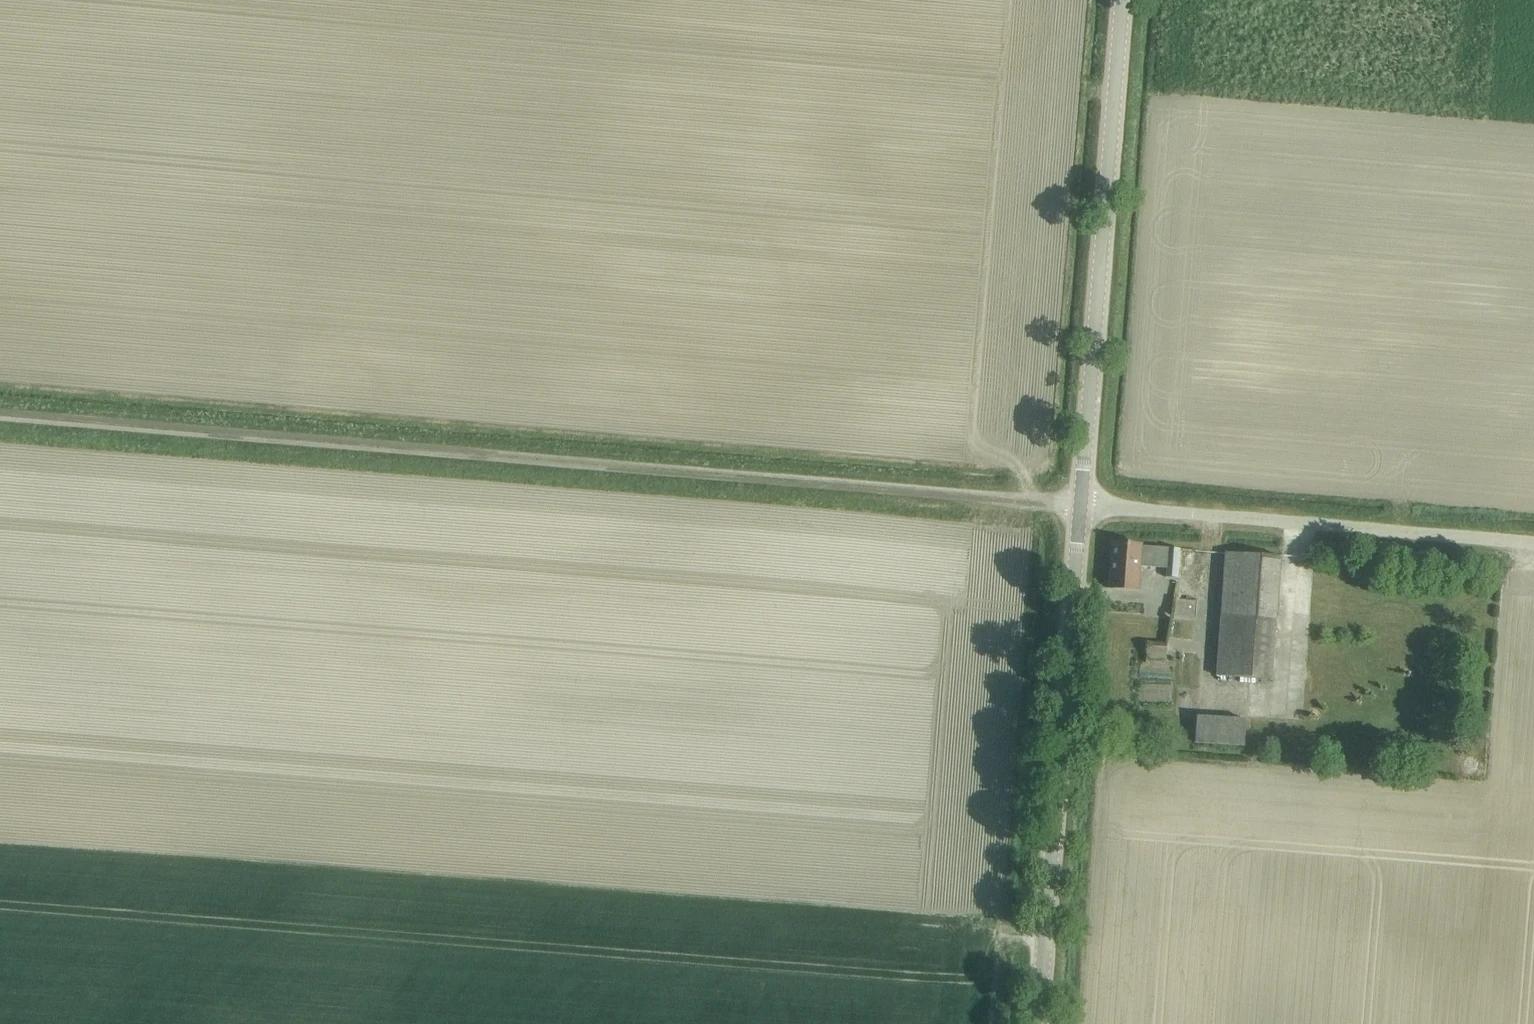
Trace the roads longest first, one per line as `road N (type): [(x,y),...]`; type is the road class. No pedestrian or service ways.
road 1 (track): [(1533,546),(0,417)]
road 2 (tertiary): [(1036,1023),(1120,0)]

